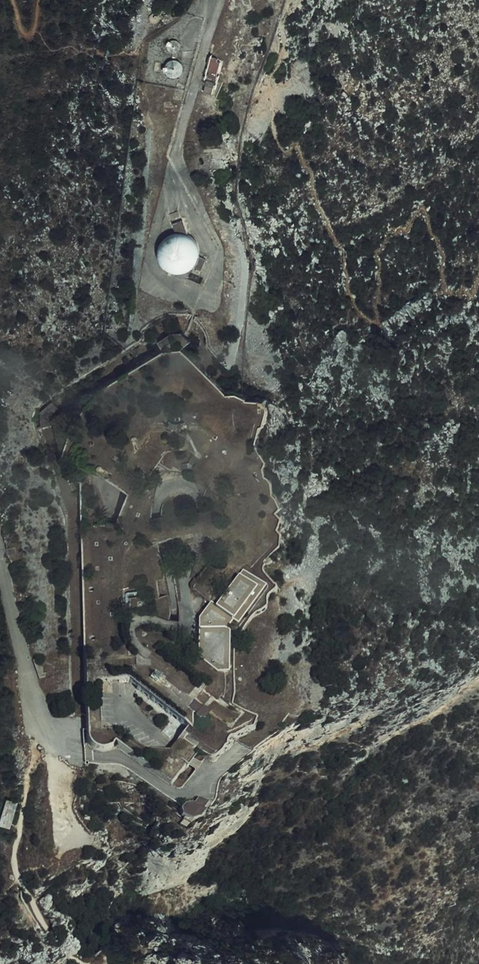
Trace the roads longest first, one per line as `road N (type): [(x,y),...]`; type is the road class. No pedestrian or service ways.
road 1 (track): [(19,887),(17,840),(38,726)]
road 2 (unclassified): [(38,726),(0,568)]

